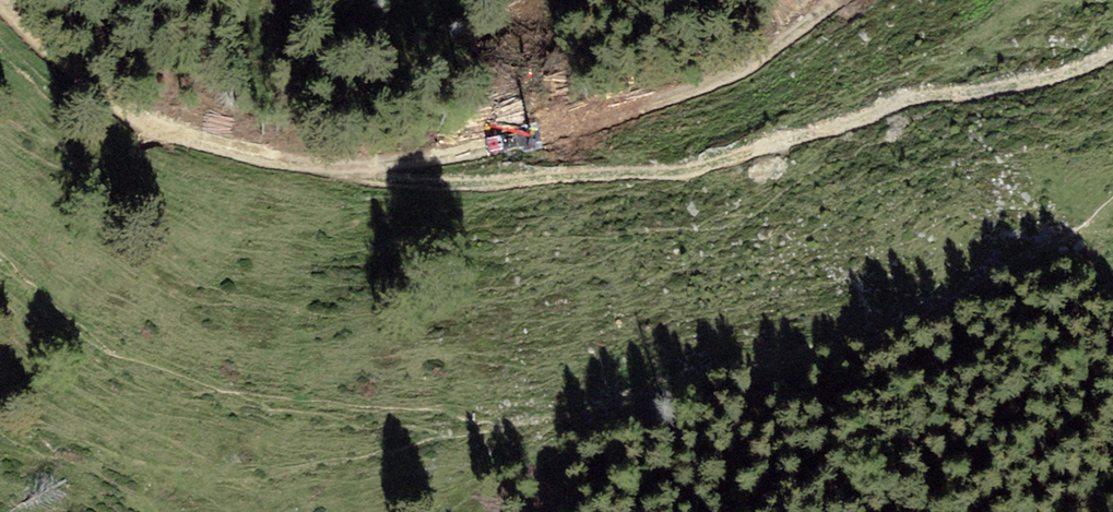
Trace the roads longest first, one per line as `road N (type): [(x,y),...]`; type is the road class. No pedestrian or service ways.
road 1 (track): [(1112,59),(694,159),(347,174)]
road 2 (track): [(347,174),(742,76),(835,0)]
road 3 (track): [(347,174),(244,163),(1,0)]

